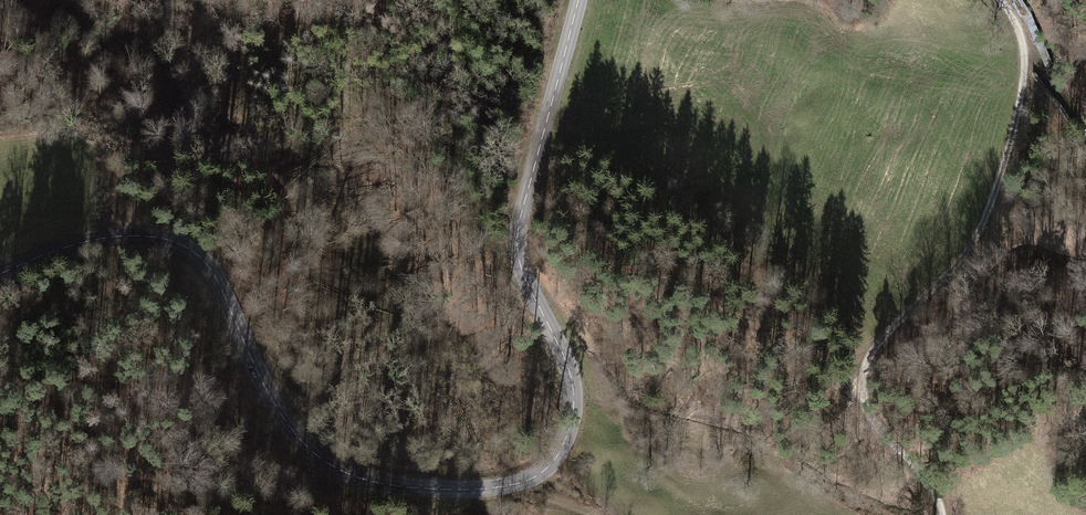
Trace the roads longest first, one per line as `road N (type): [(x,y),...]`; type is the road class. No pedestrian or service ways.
road 1 (tertiary): [(0,274),(99,238),(176,242),(212,270),(286,422),(324,461),(364,480),(419,488),(482,489),(541,473),(567,436),(574,386),(520,265),(517,232),(578,0)]
road 2 (track): [(1002,0),(1023,32),(1028,75),(983,229),(869,357),(862,386),(872,418),(939,495),(943,514)]

